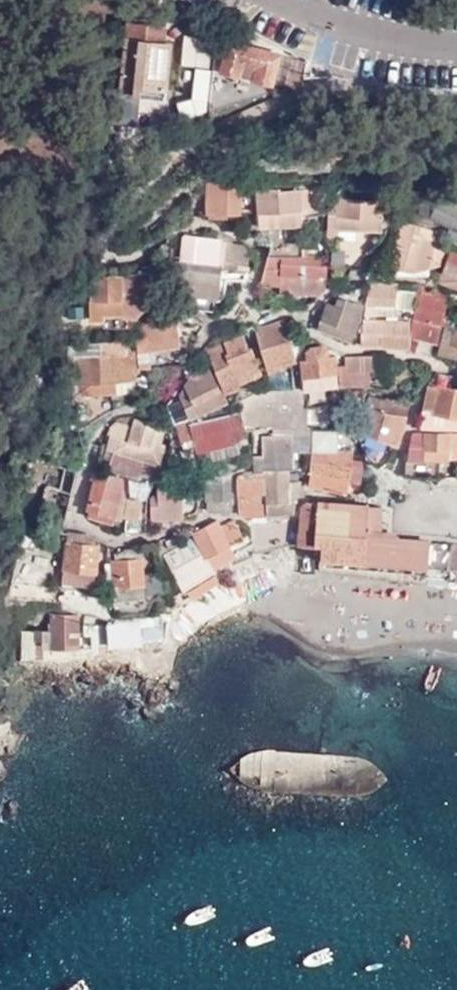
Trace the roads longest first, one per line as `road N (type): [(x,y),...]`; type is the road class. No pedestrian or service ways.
road 1 (unclassified): [(456,42),(380,34),(281,0)]

